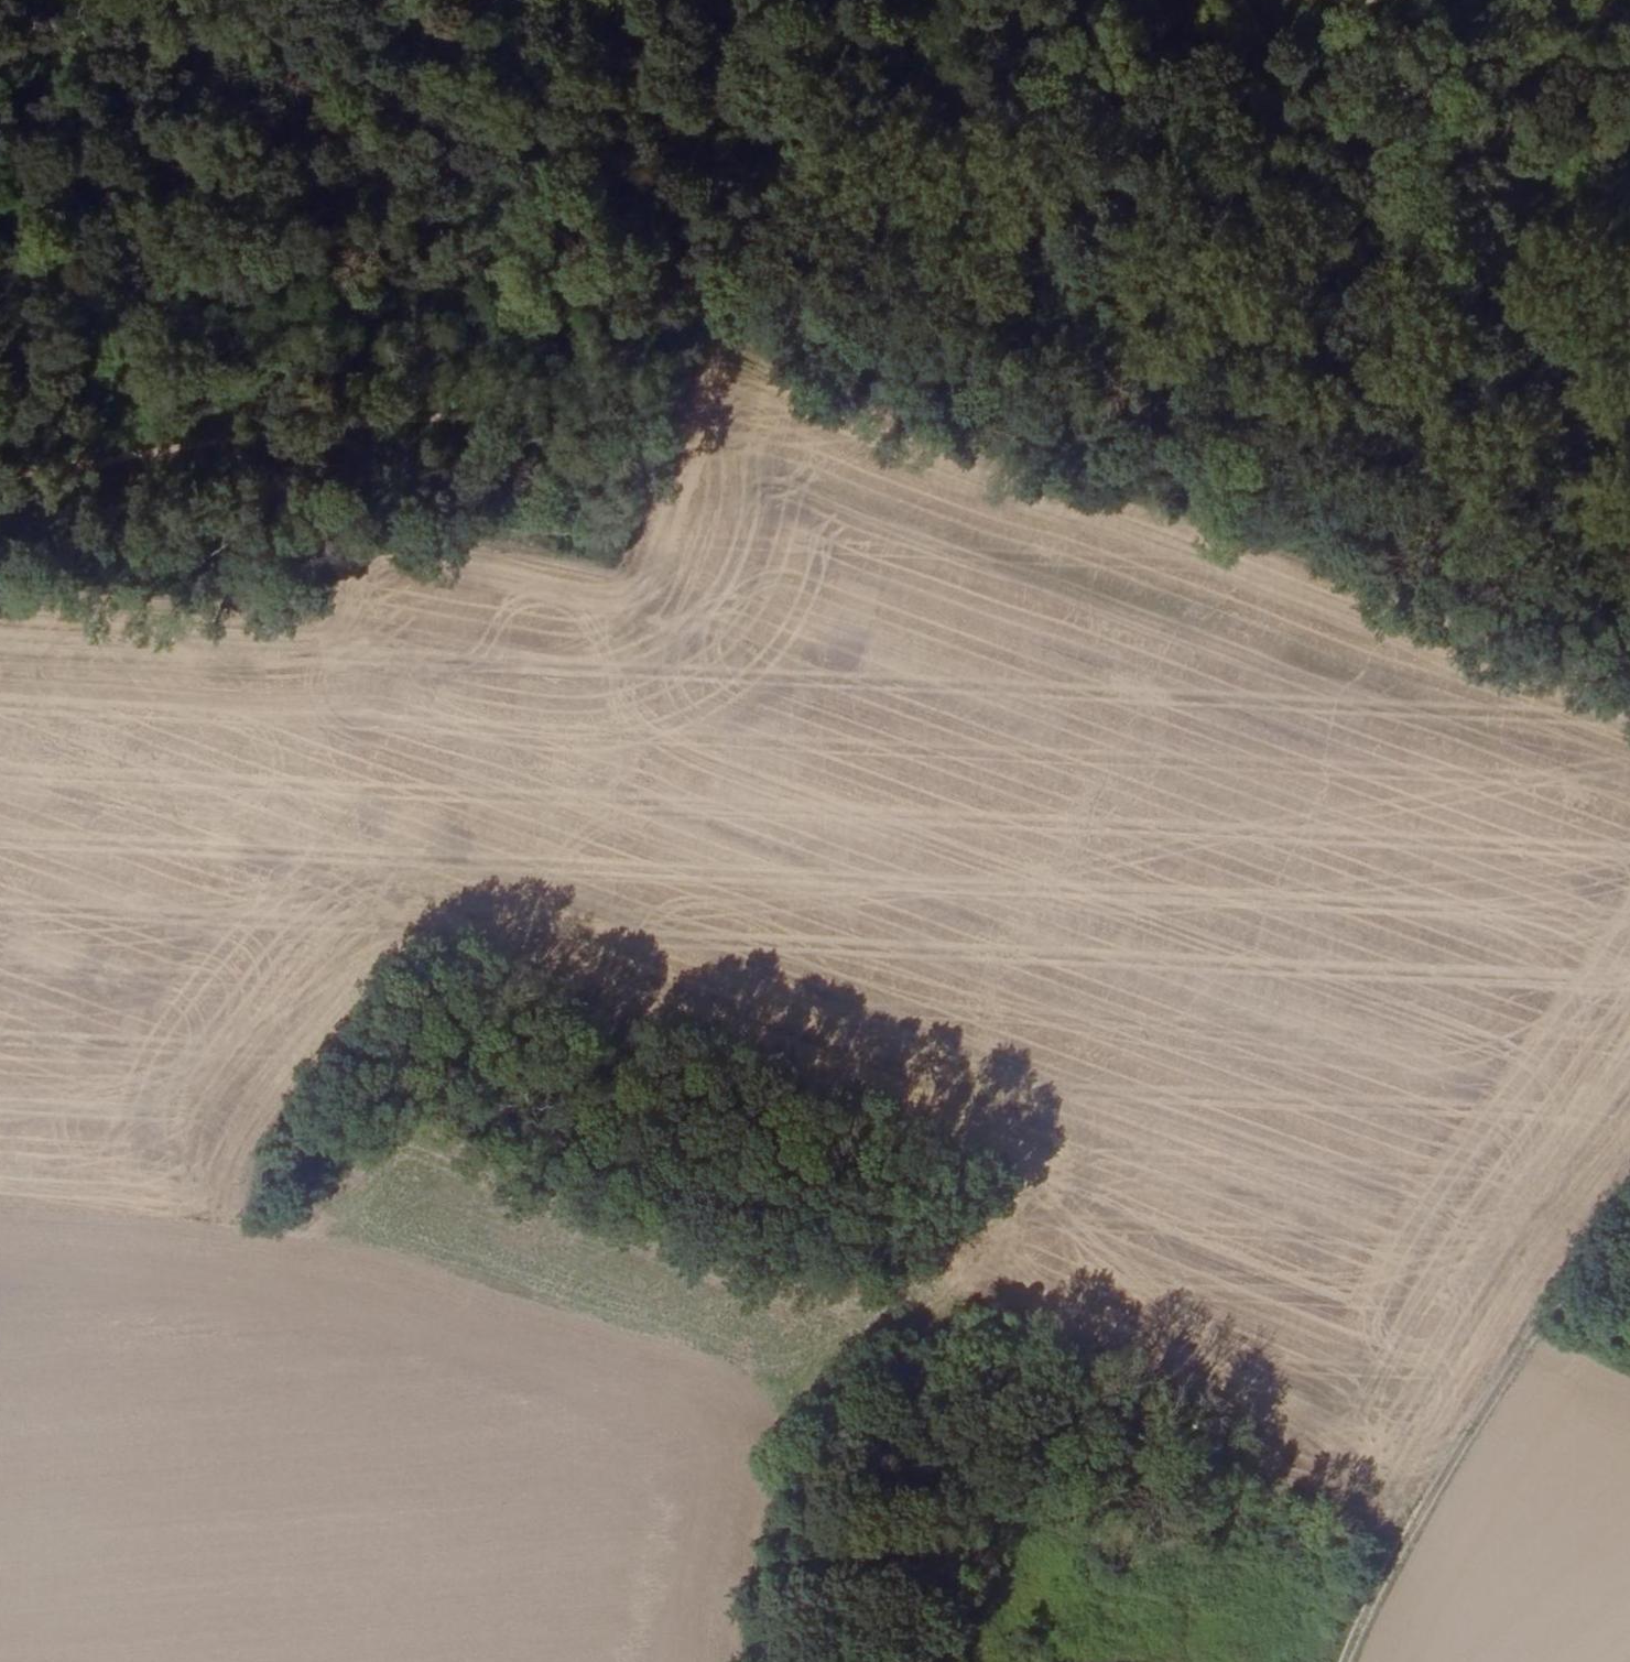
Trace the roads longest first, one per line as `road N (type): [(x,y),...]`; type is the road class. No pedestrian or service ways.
road 1 (track): [(1347,1661),(1394,1562),(1537,1316),(1629,1191)]

